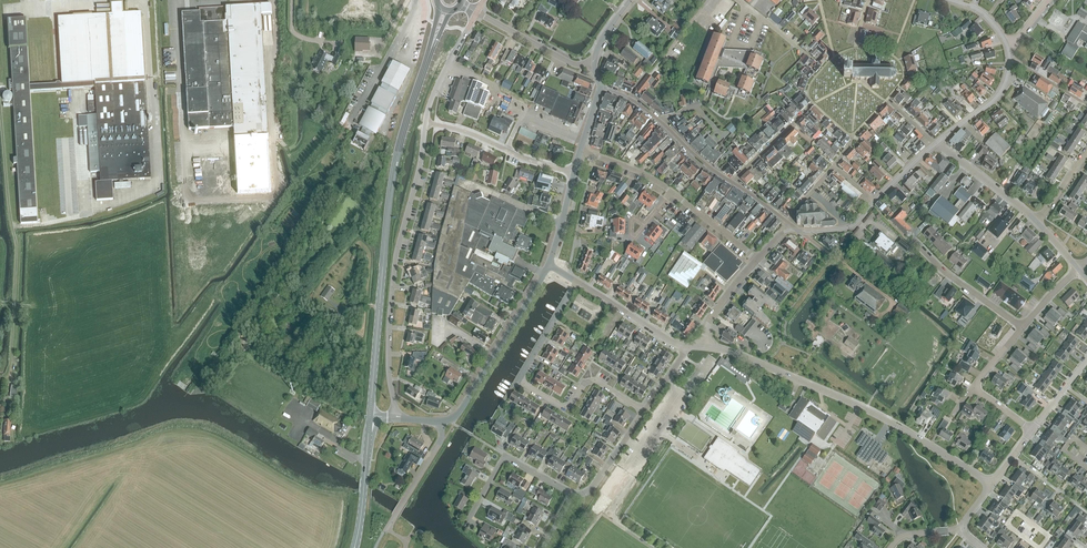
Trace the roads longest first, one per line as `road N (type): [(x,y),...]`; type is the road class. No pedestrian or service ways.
road 1 (primary): [(370,416),(392,181),(433,44)]
road 2 (unclassified): [(991,485),(859,406),(705,347)]
road 3 (residential): [(395,418),(394,274),(426,123)]
road 4 (track): [(0,102),(17,247),(11,376)]
road 5 (residential): [(644,410),(594,380),(562,407),(522,379),(577,282)]
road 6 (tertiary): [(441,420),(461,409),(548,264)]
road 7 (residential): [(601,85),(638,103),(733,182)]
road 8 (residential): [(476,525),(468,520),(504,455),(572,494)]
road 9 (residential): [(574,172),(426,123)]
road 10 (residential): [(1023,326),(942,270),(914,240)]
road 11 (tertiary): [(595,64),(572,63),(477,12)]
road 12 (tertiary): [(1037,222),(936,143)]
road 13 (unclassified): [(384,531),(438,444),(441,420)]
road 14 (tertiary): [(686,346),(577,282)]
road 15 (residential): [(426,123),(477,12)]

